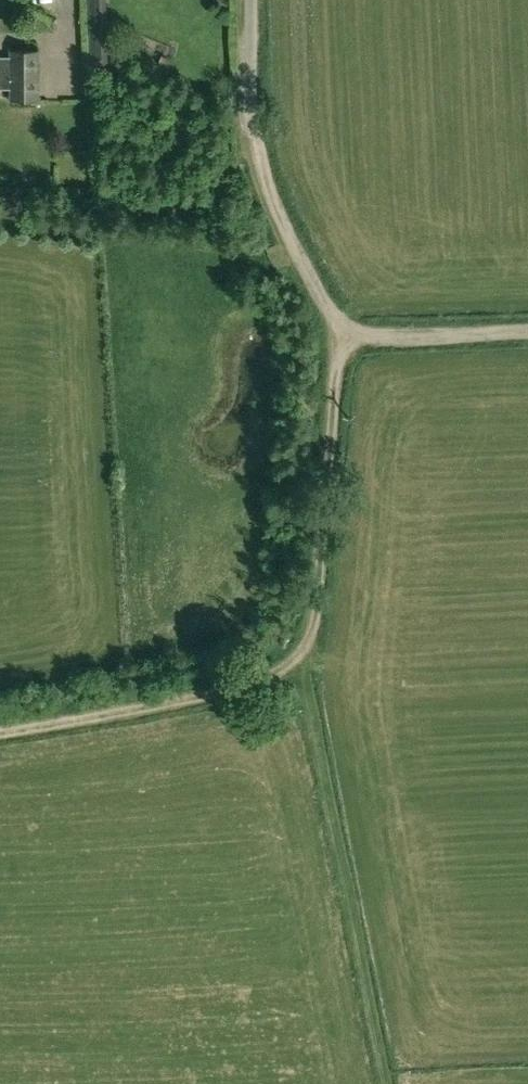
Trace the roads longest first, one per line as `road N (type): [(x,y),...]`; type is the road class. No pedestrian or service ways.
road 1 (track): [(368,1083),(300,654)]
road 2 (track): [(300,654),(270,677),(215,695),(0,732)]
road 3 (track): [(337,344),(313,617),(300,654)]
road 4 (track): [(251,116),(337,344)]
road 5 (track): [(337,344),(527,336)]

